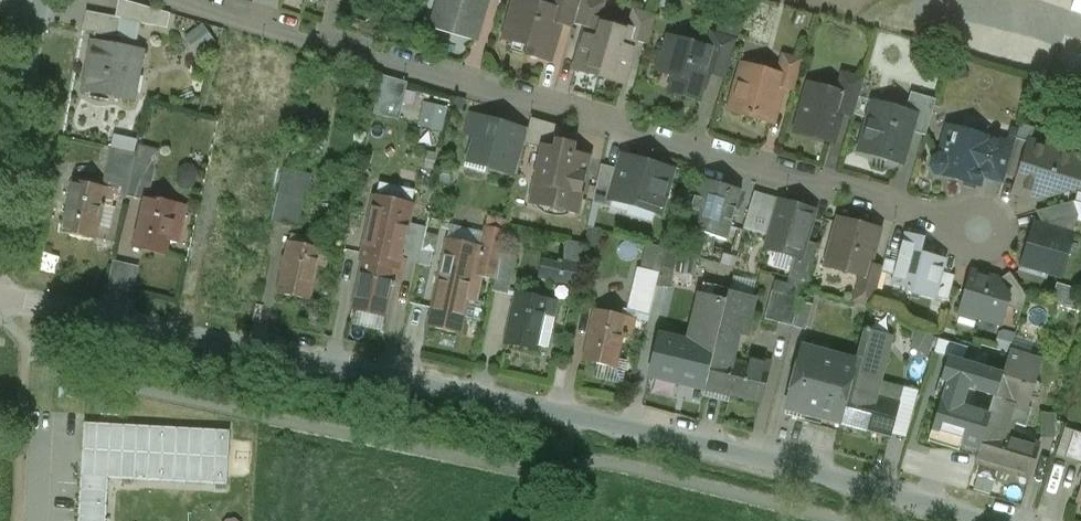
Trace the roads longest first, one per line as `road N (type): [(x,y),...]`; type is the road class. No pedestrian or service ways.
road 1 (residential): [(0,295),(670,437),(973,520)]
road 2 (residential): [(983,231),(178,0)]
road 3 (residential): [(0,208),(38,0)]

